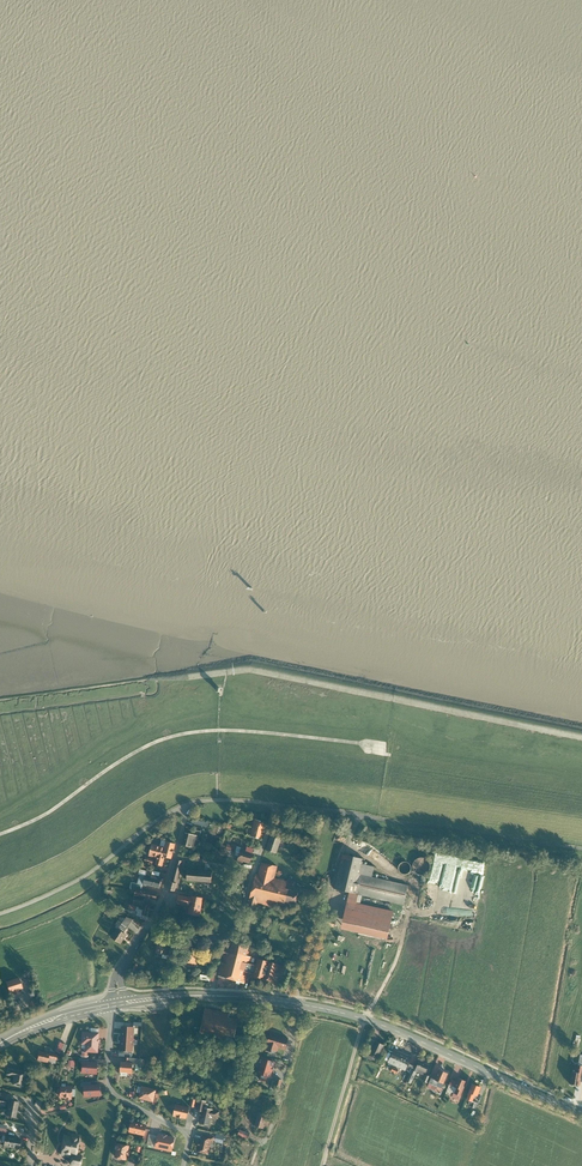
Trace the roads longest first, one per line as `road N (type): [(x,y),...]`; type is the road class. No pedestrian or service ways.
road 1 (tertiary): [(119,1003),(226,996),(325,1009),(386,1027),(581,1111)]
road 2 (track): [(0,835),(44,817),(144,748),(182,734),(373,745)]
road 3 (track): [(408,913),(392,969),(361,1028),(322,1165)]
road 4 (residential): [(148,926),(192,940),(235,933),(277,802)]
road 5 (residential): [(0,914),(82,878),(189,801)]
road 6 (residential): [(112,1004),(110,1088),(189,1132),(184,1165)]
road 7 (residential): [(148,926),(189,801)]

